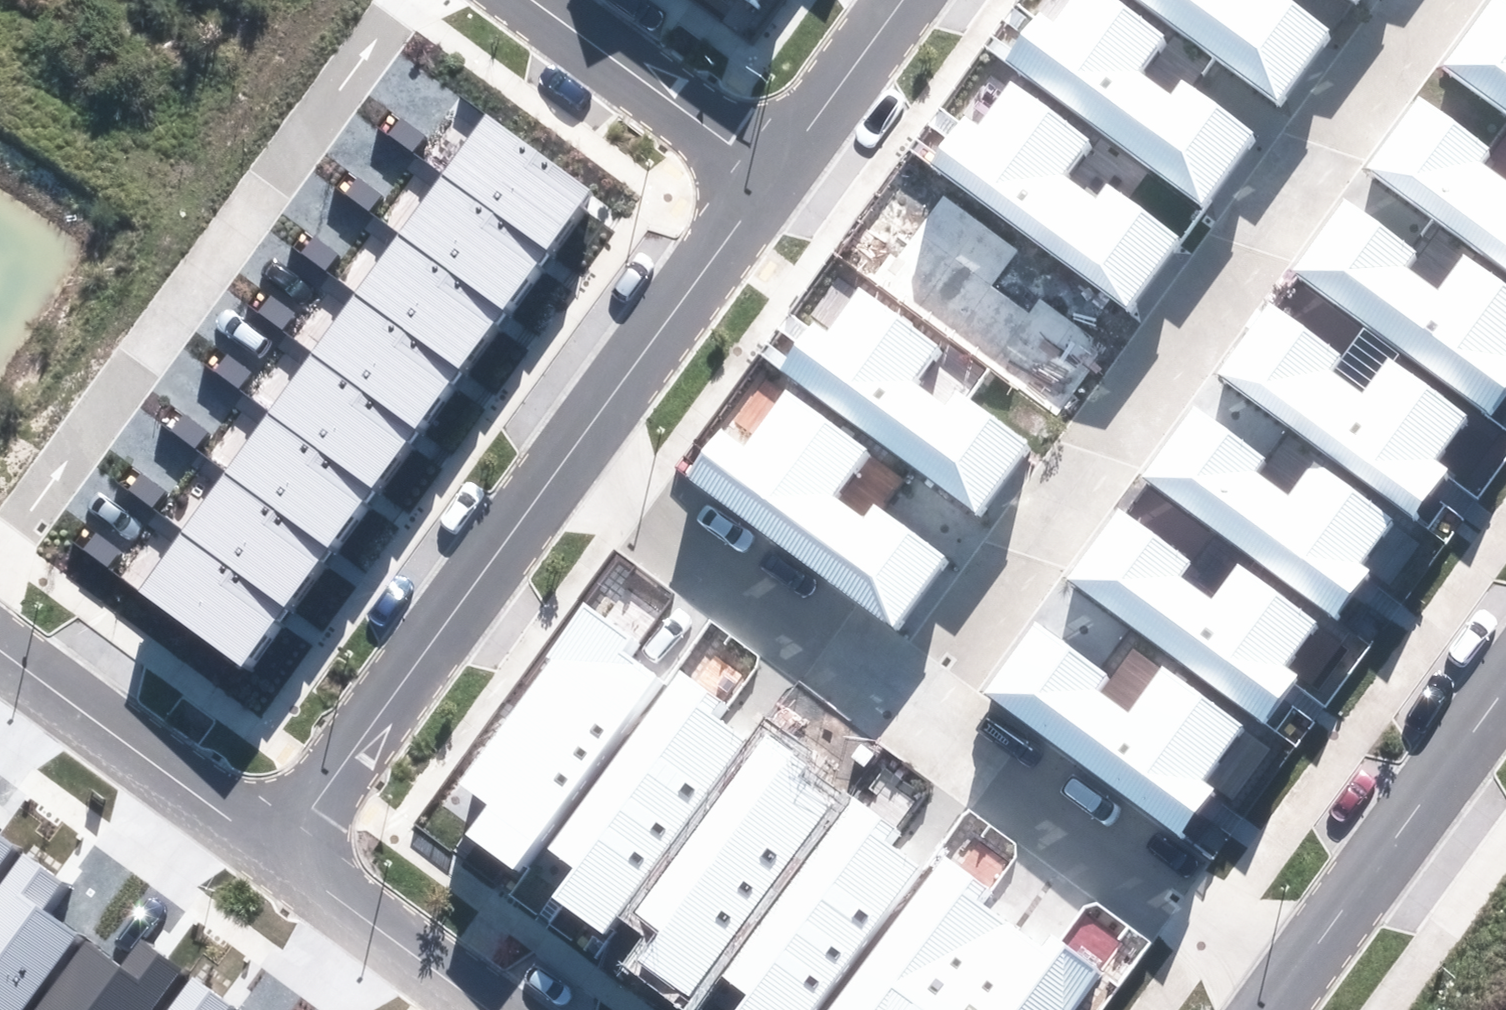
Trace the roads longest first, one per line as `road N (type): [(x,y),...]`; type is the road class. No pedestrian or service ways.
road 1 (residential): [(921,718),(1436,0)]
road 2 (residential): [(0,542),(400,0)]
road 3 (residential): [(564,456),(271,849)]
road 4 (residential): [(921,718),(1290,989)]
road 5 (residential): [(564,456),(921,718)]
road 6 (residential): [(1290,989),(1505,689)]
road 7 (residential): [(780,161),(564,456)]
road 8 (residential): [(271,849),(0,659)]
road 9 (residential): [(554,0),(780,161)]
road 10 (residential): [(490,1009),(271,849)]
road 11 (residential): [(898,0),(780,161)]

